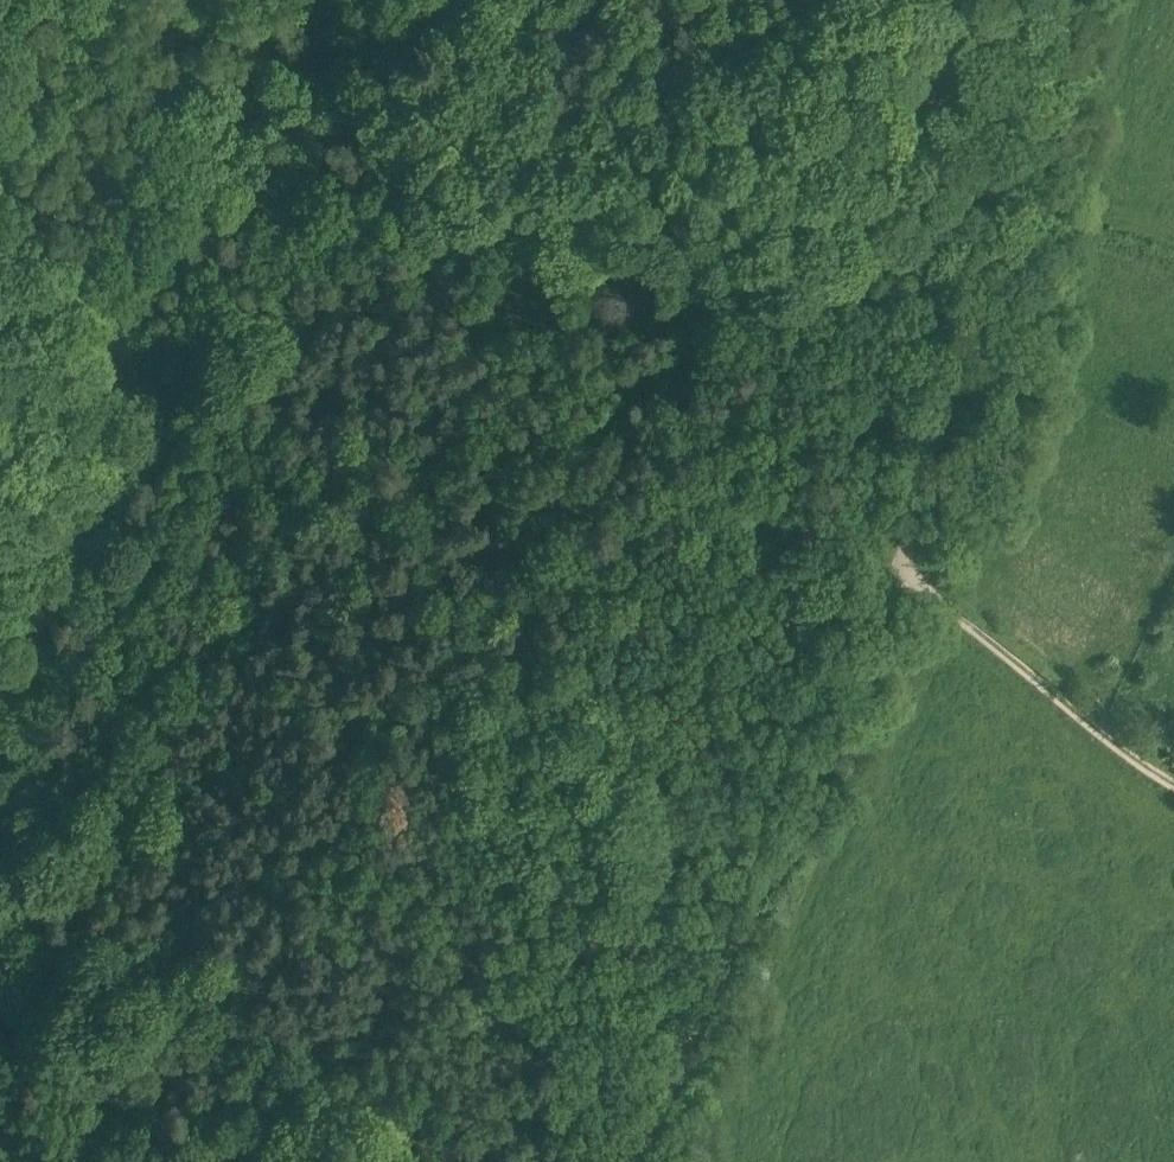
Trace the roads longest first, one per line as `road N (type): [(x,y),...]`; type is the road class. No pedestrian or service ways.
road 1 (unclassified): [(898,581),(934,448),(1023,218),(1050,86),(1057,0)]
road 2 (track): [(1173,784),(902,568)]

